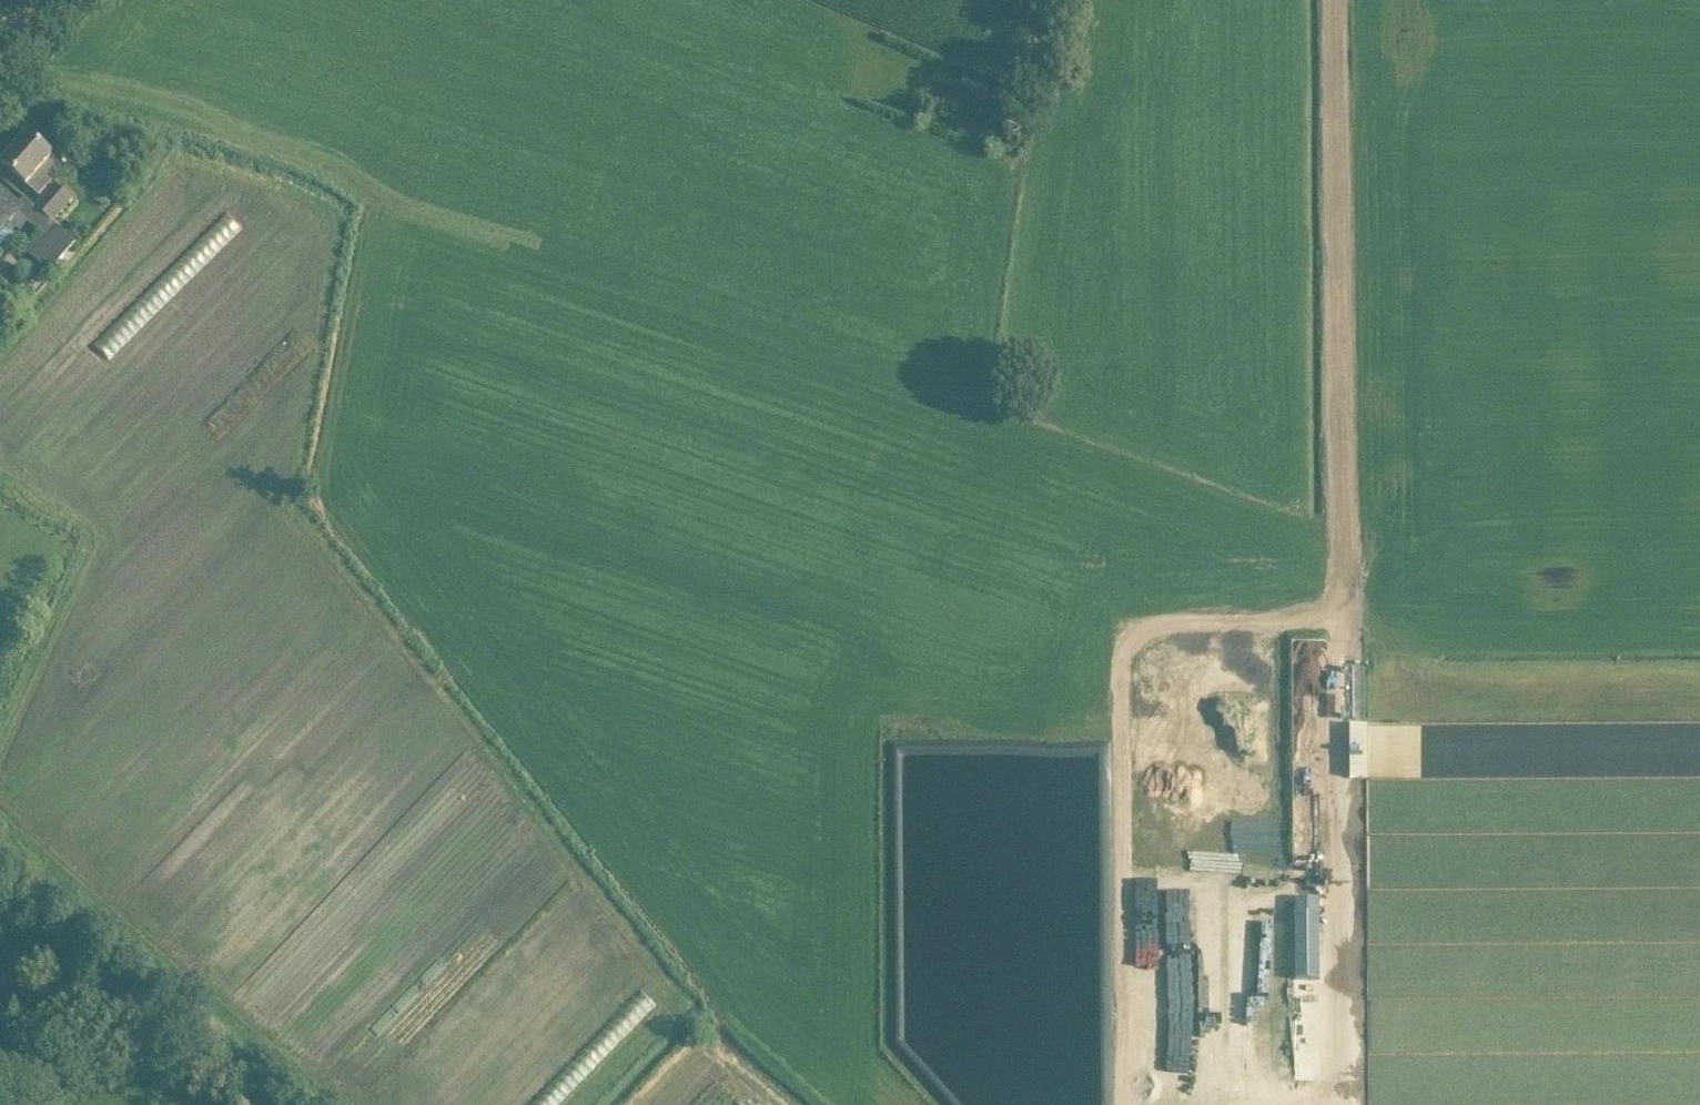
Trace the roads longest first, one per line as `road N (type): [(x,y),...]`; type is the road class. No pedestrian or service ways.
road 1 (unclassified): [(1014,283),(1064,0)]

